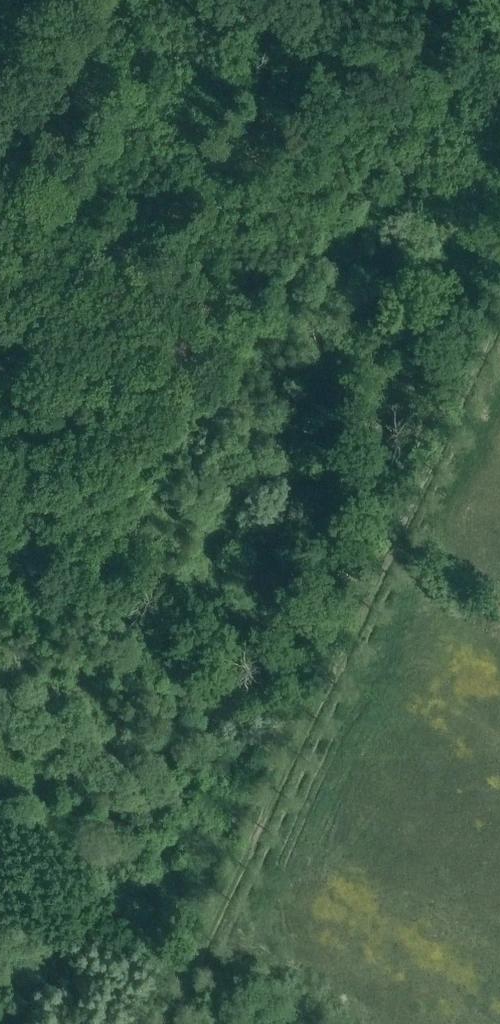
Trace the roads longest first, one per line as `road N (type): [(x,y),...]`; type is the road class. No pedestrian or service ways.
road 1 (track): [(499,306),(165,1023)]

